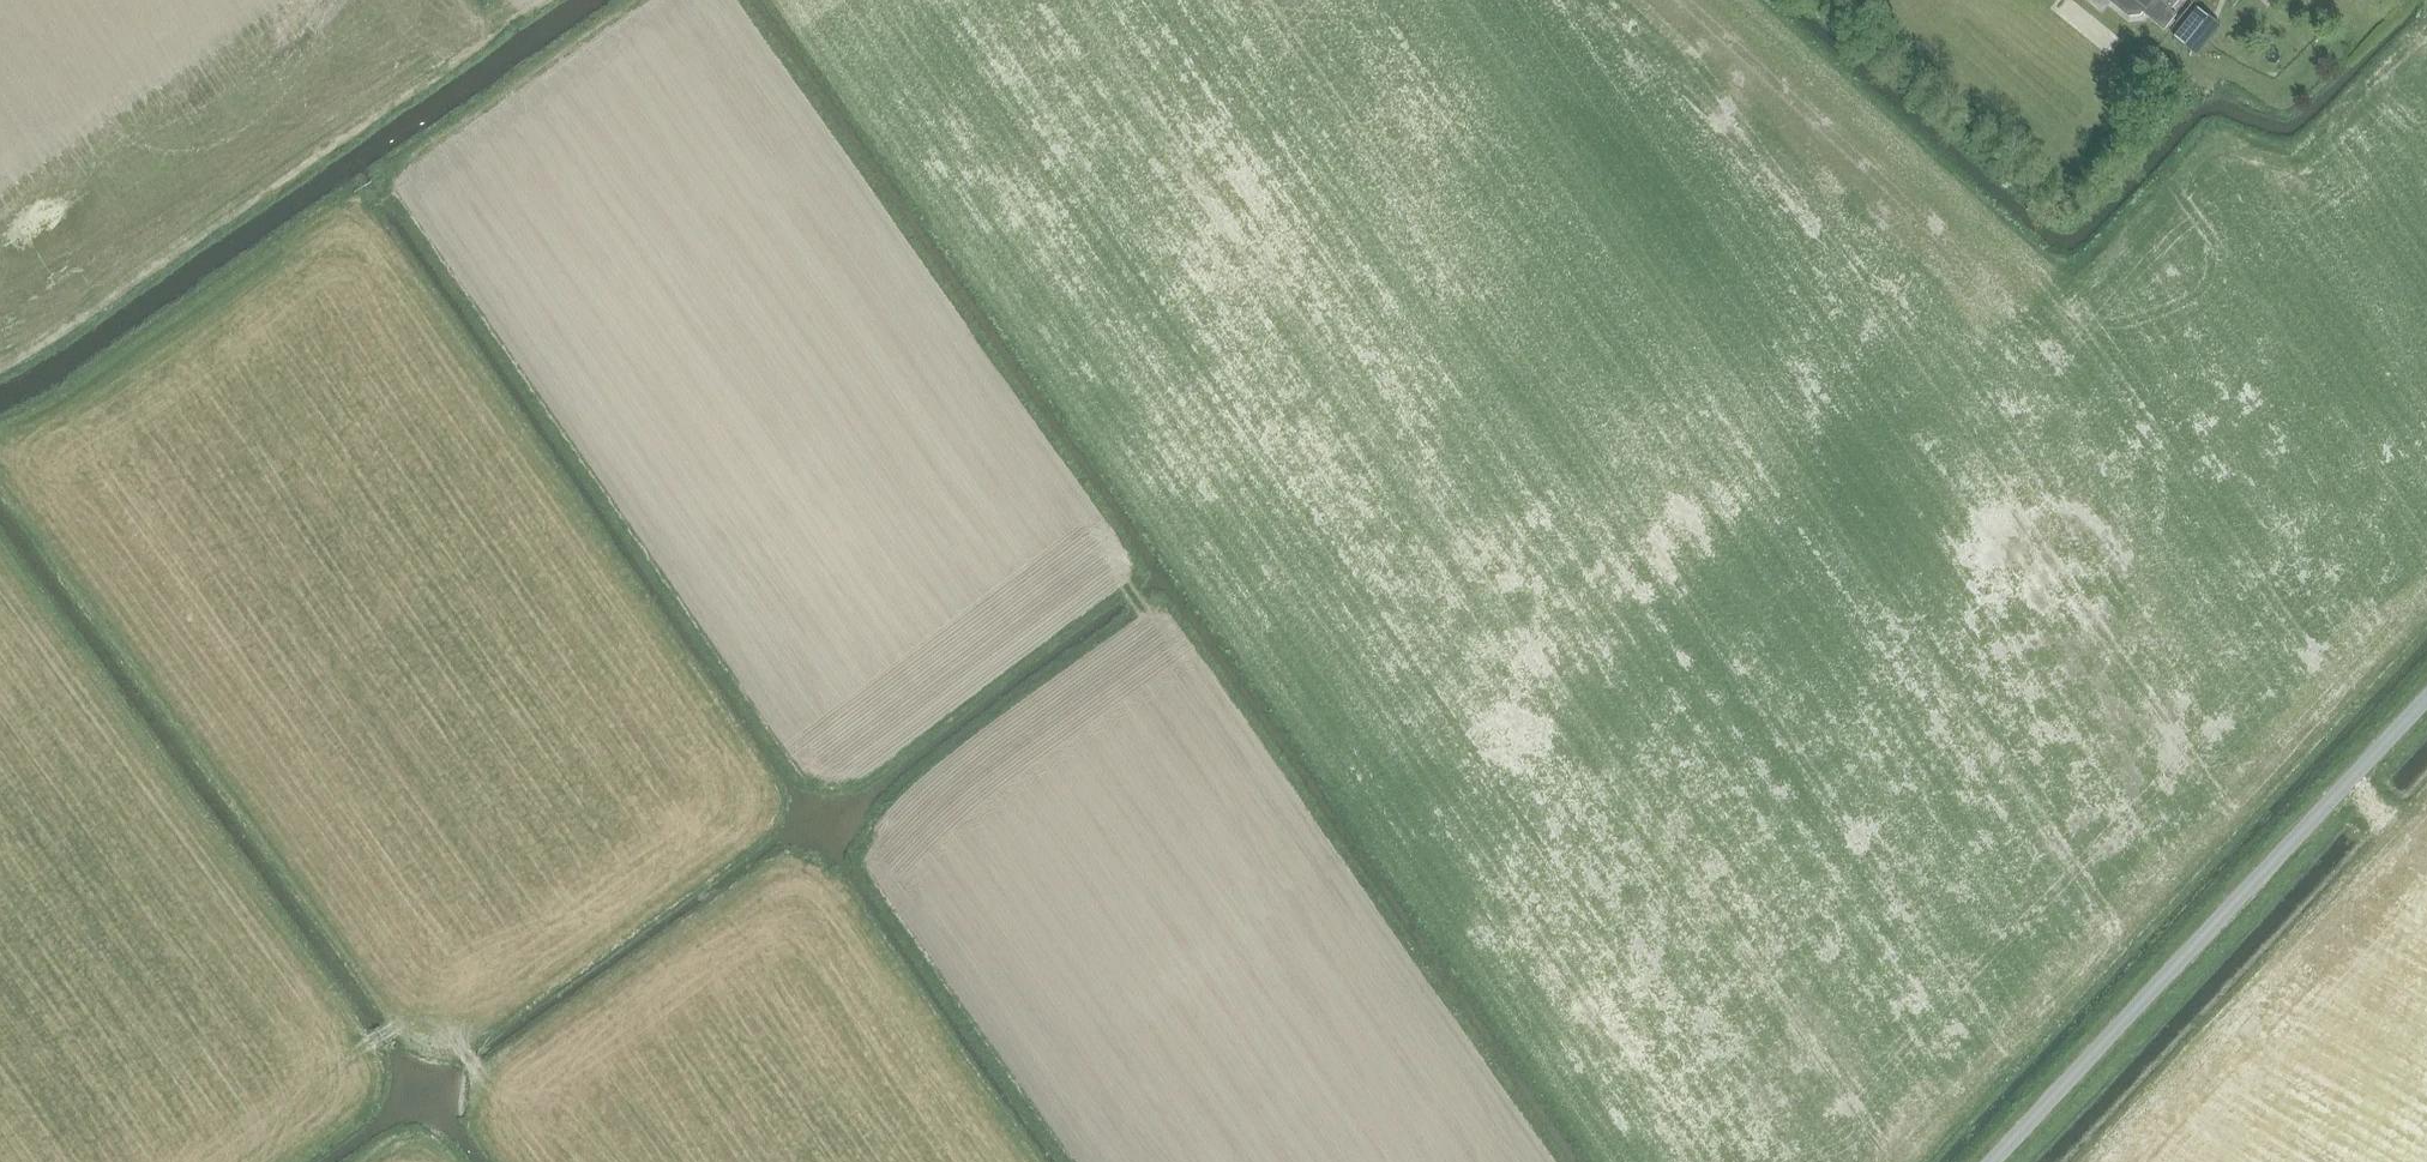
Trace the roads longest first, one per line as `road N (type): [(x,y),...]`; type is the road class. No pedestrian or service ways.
road 1 (tertiary): [(1993,1161),(2426,701)]

